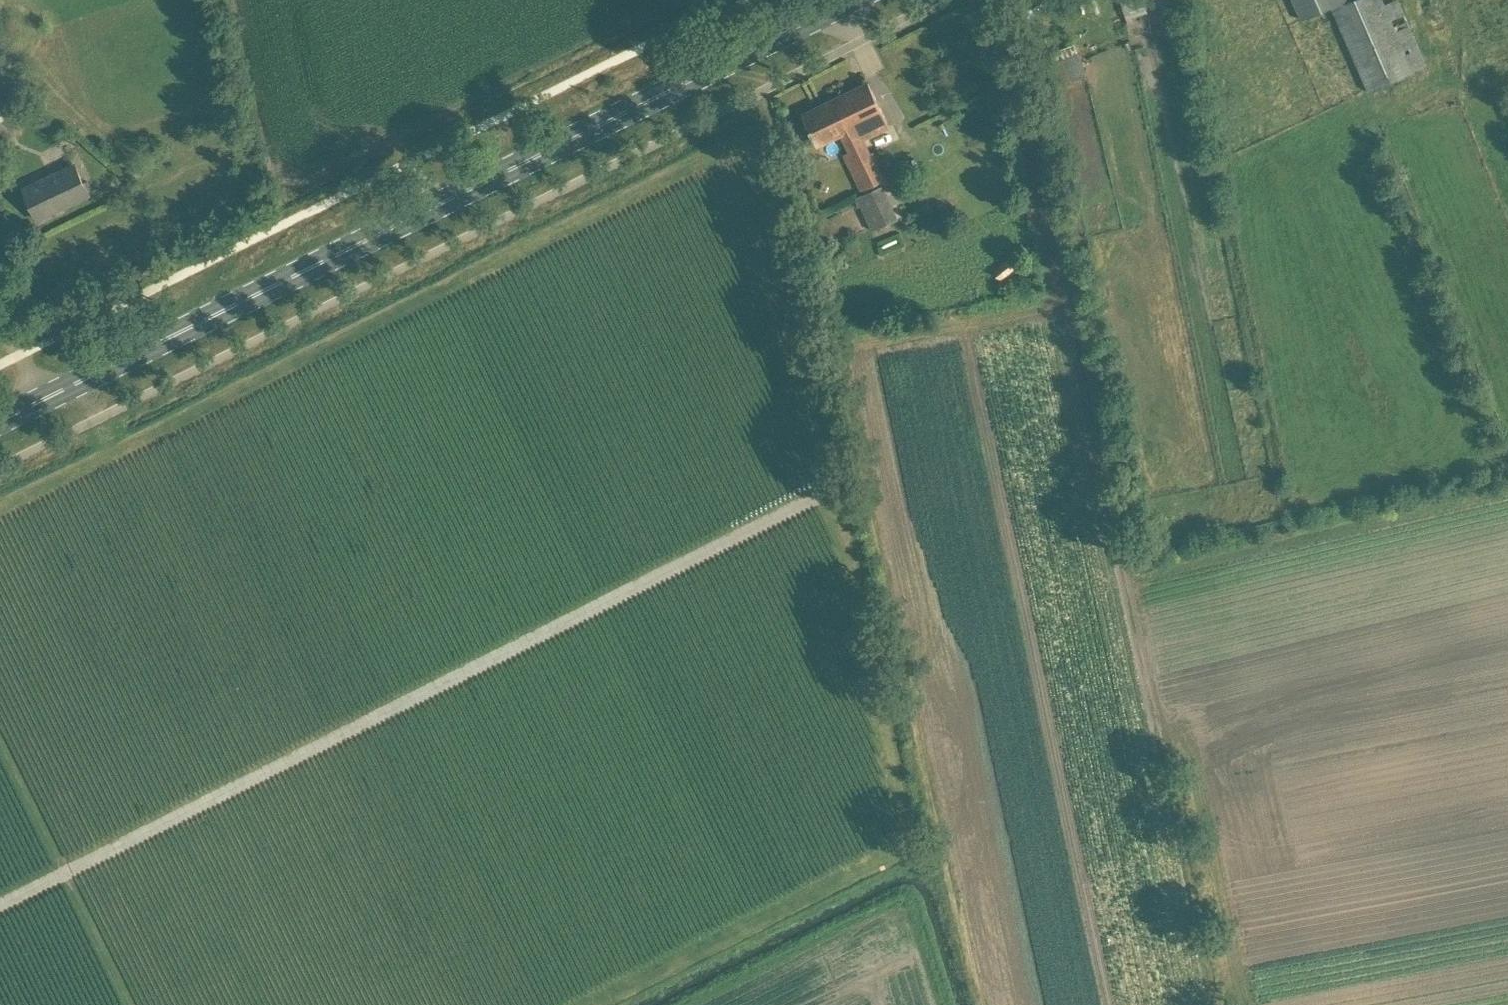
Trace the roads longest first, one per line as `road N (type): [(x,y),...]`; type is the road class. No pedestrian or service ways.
road 1 (primary): [(0,422),(839,0)]

